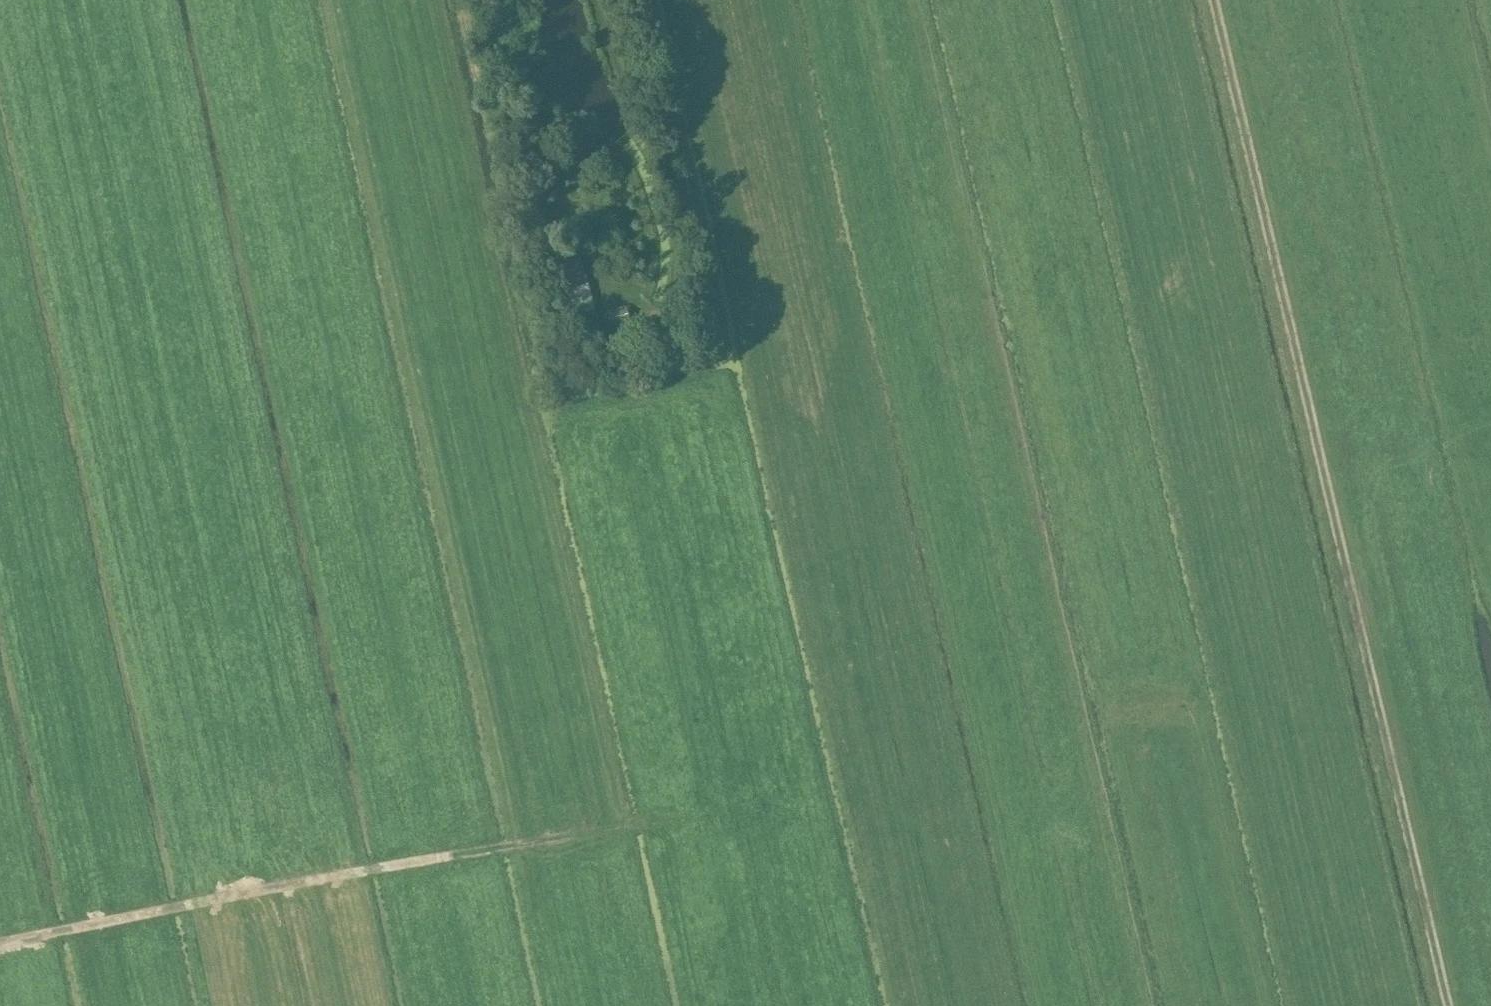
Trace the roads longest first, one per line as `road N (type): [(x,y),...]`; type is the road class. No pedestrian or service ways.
road 1 (track): [(1457,1005),(1219,0)]
road 2 (track): [(0,944),(644,821)]

